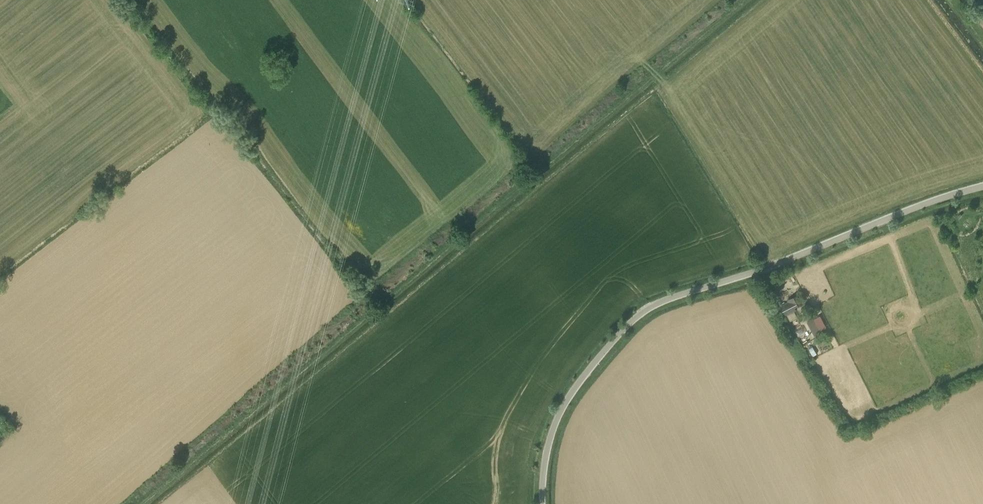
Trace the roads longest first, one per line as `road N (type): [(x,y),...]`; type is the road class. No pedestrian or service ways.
road 1 (unclassified): [(548,503),(557,428),(583,377),(658,302),(982,187)]

